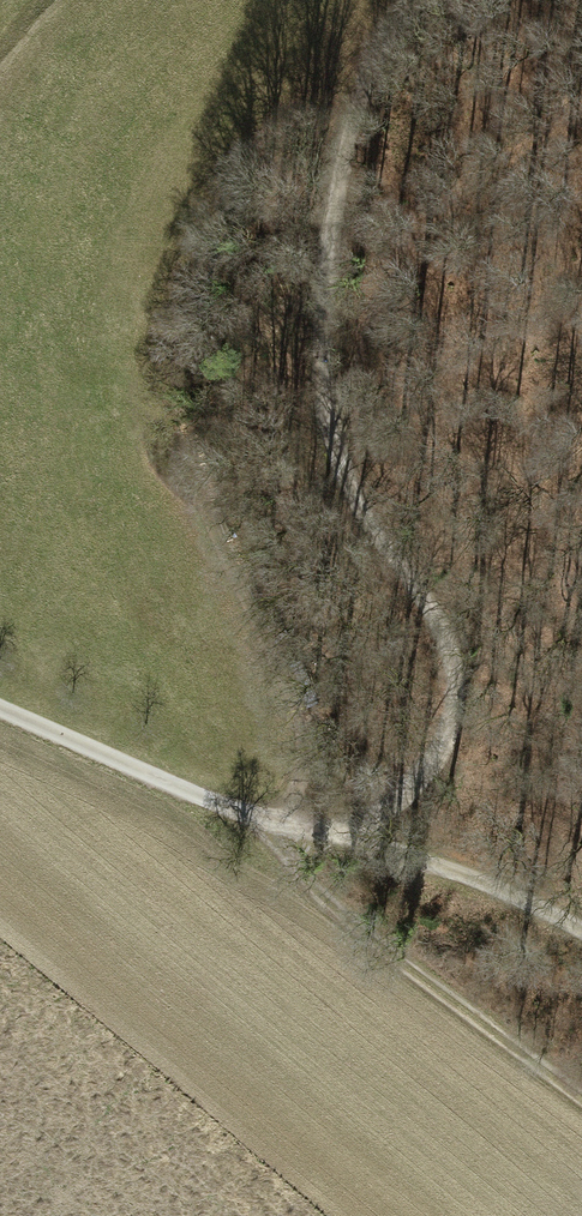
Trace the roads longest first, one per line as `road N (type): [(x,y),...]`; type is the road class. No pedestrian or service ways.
road 1 (track): [(417,0),(354,82),(322,273),(323,389),(349,482),(448,638),(456,688),(444,745),(405,793),(348,830)]
road 2 (track): [(349,482),(389,291),(581,108)]
road 3 (track): [(581,1110),(476,1021),(268,879),(271,829)]
road 4 (track): [(581,931),(348,830),(271,829),(179,789)]

